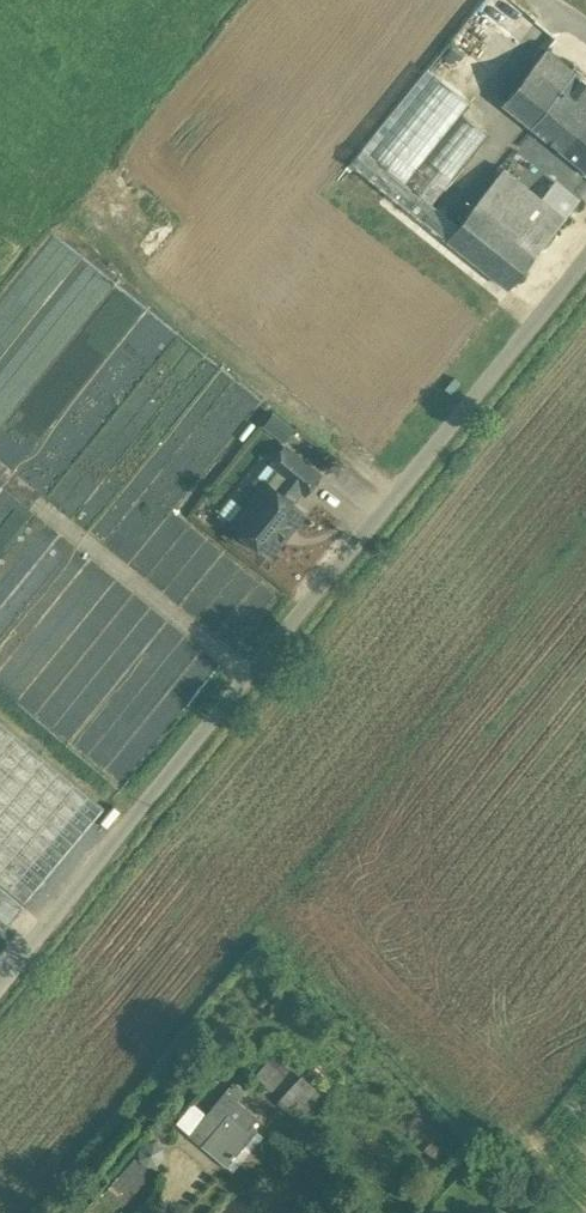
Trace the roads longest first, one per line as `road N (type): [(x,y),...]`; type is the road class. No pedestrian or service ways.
road 1 (unclassified): [(585,248),(0,974)]

